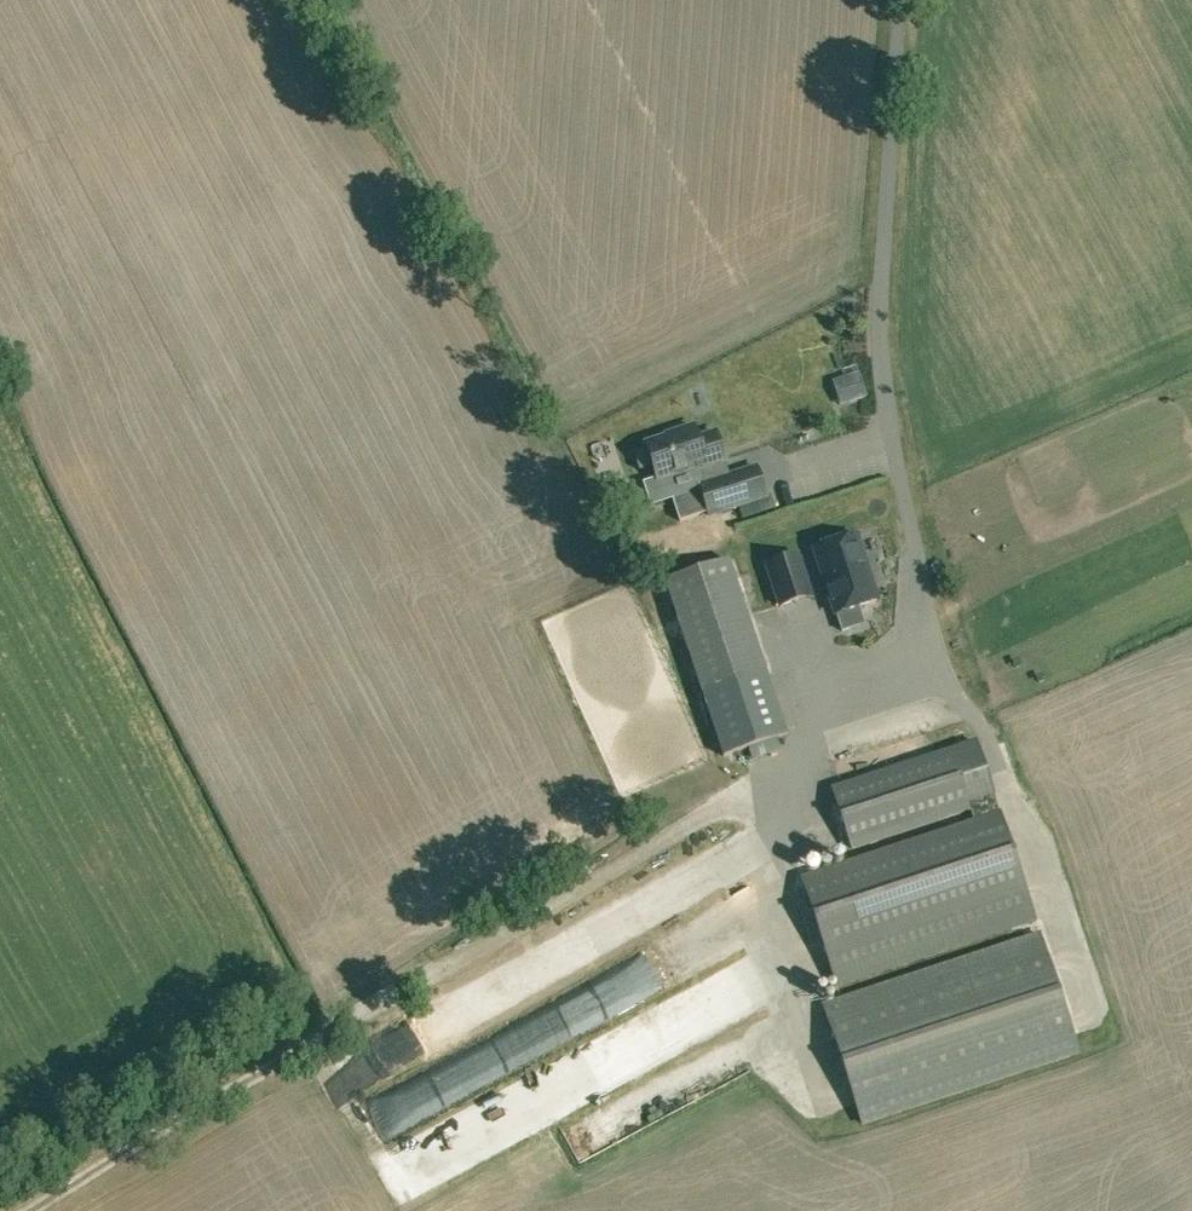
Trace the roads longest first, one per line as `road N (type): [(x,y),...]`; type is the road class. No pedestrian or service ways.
road 1 (track): [(16,1210),(744,802)]

